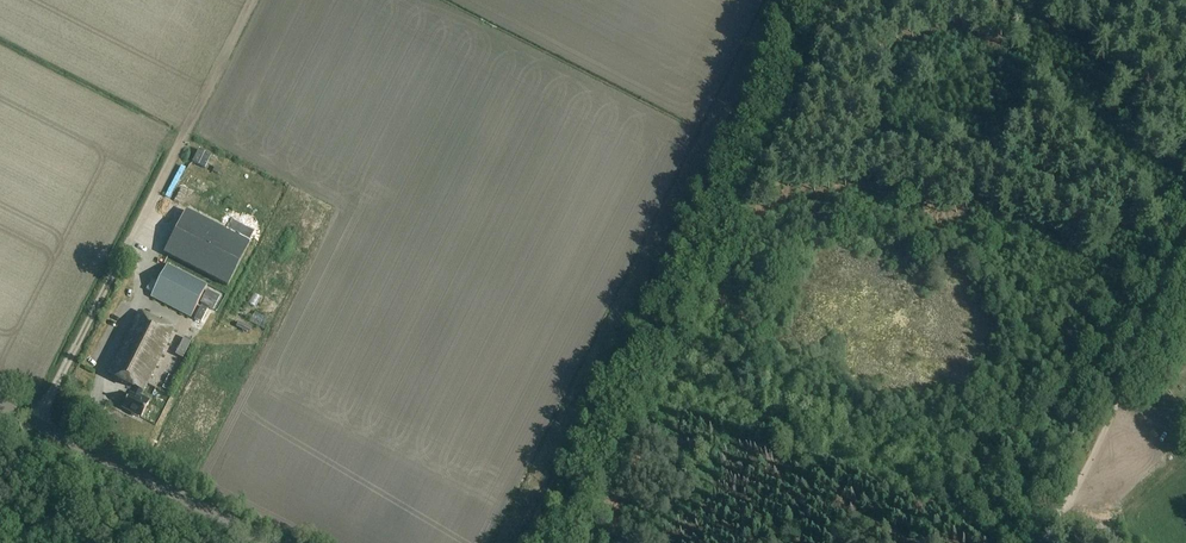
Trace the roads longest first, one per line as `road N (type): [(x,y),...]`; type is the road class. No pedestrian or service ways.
road 1 (track): [(1042,542),(1185,243)]
road 2 (tertiary): [(271,542),(0,405)]
road 3 (track): [(1122,0),(1185,138)]

